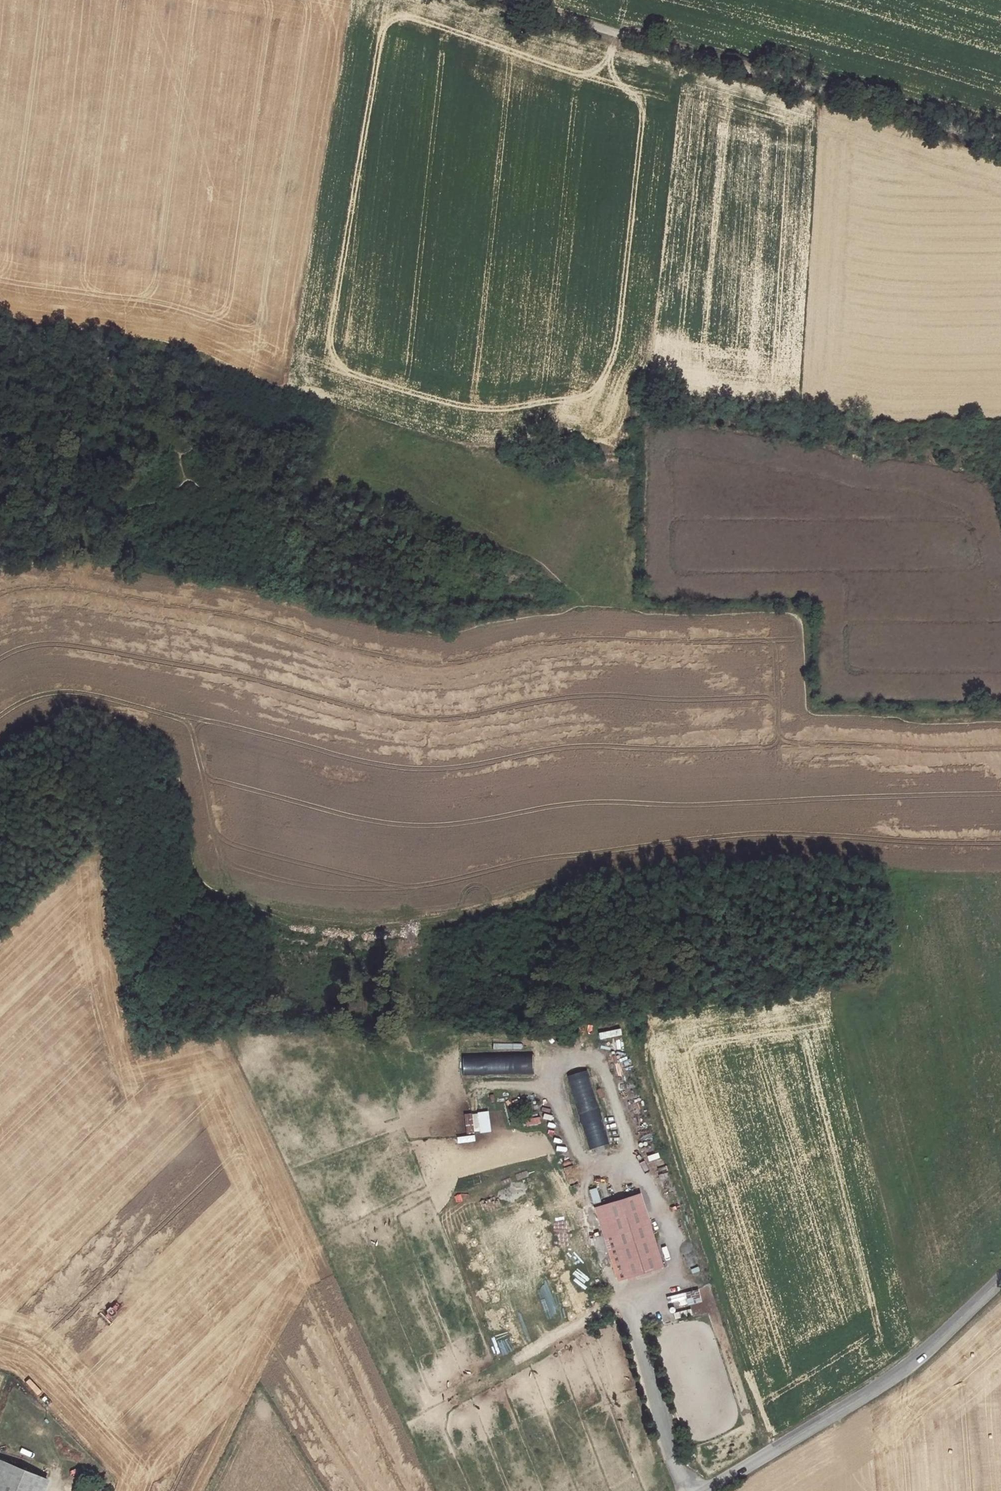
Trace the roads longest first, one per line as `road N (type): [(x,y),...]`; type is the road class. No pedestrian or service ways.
road 1 (unclassified): [(1000,149),(506,0)]
road 2 (tertiary): [(1000,1279),(887,1380),(704,1490)]

